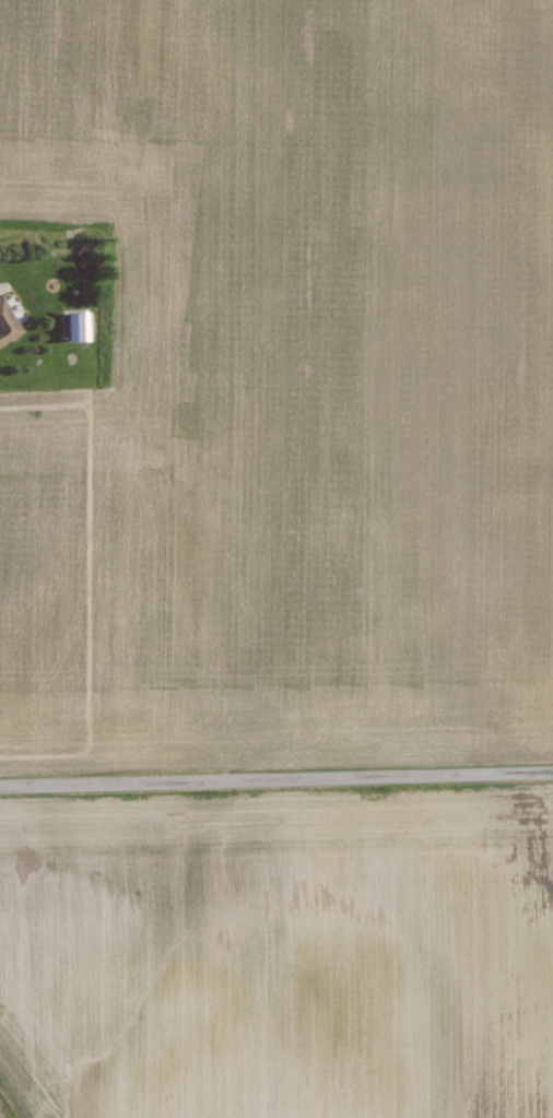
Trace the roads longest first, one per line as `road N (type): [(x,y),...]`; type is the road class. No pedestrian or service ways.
road 1 (tertiary): [(0,787),(552,773)]

